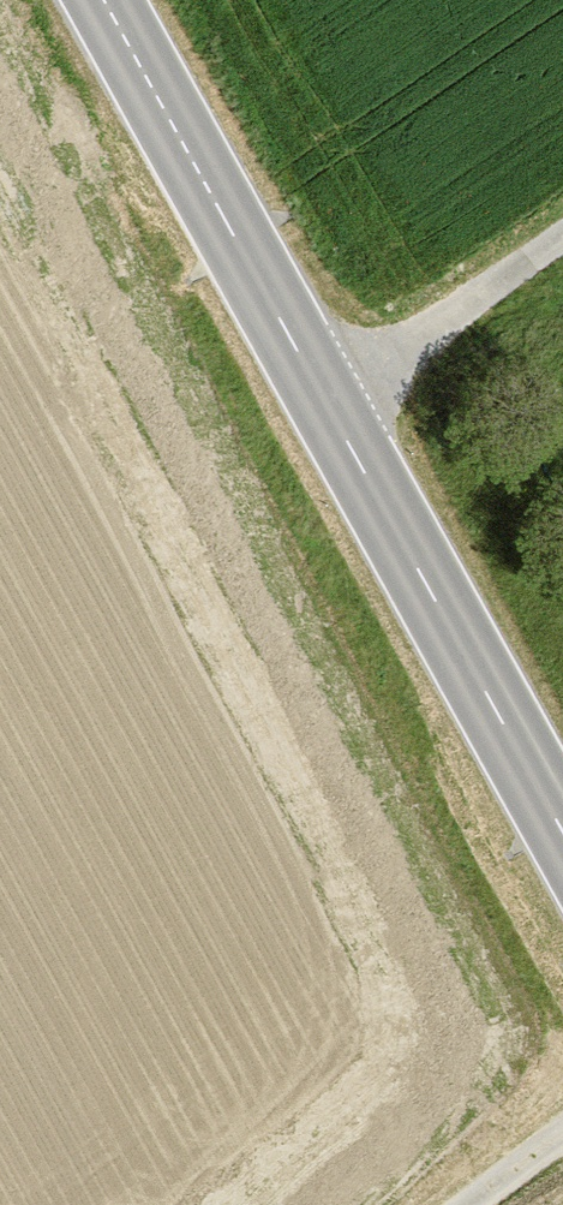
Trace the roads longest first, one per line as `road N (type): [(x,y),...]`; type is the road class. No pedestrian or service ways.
road 1 (secondary): [(562,825),(103,0)]
road 2 (track): [(562,228),(326,398)]

